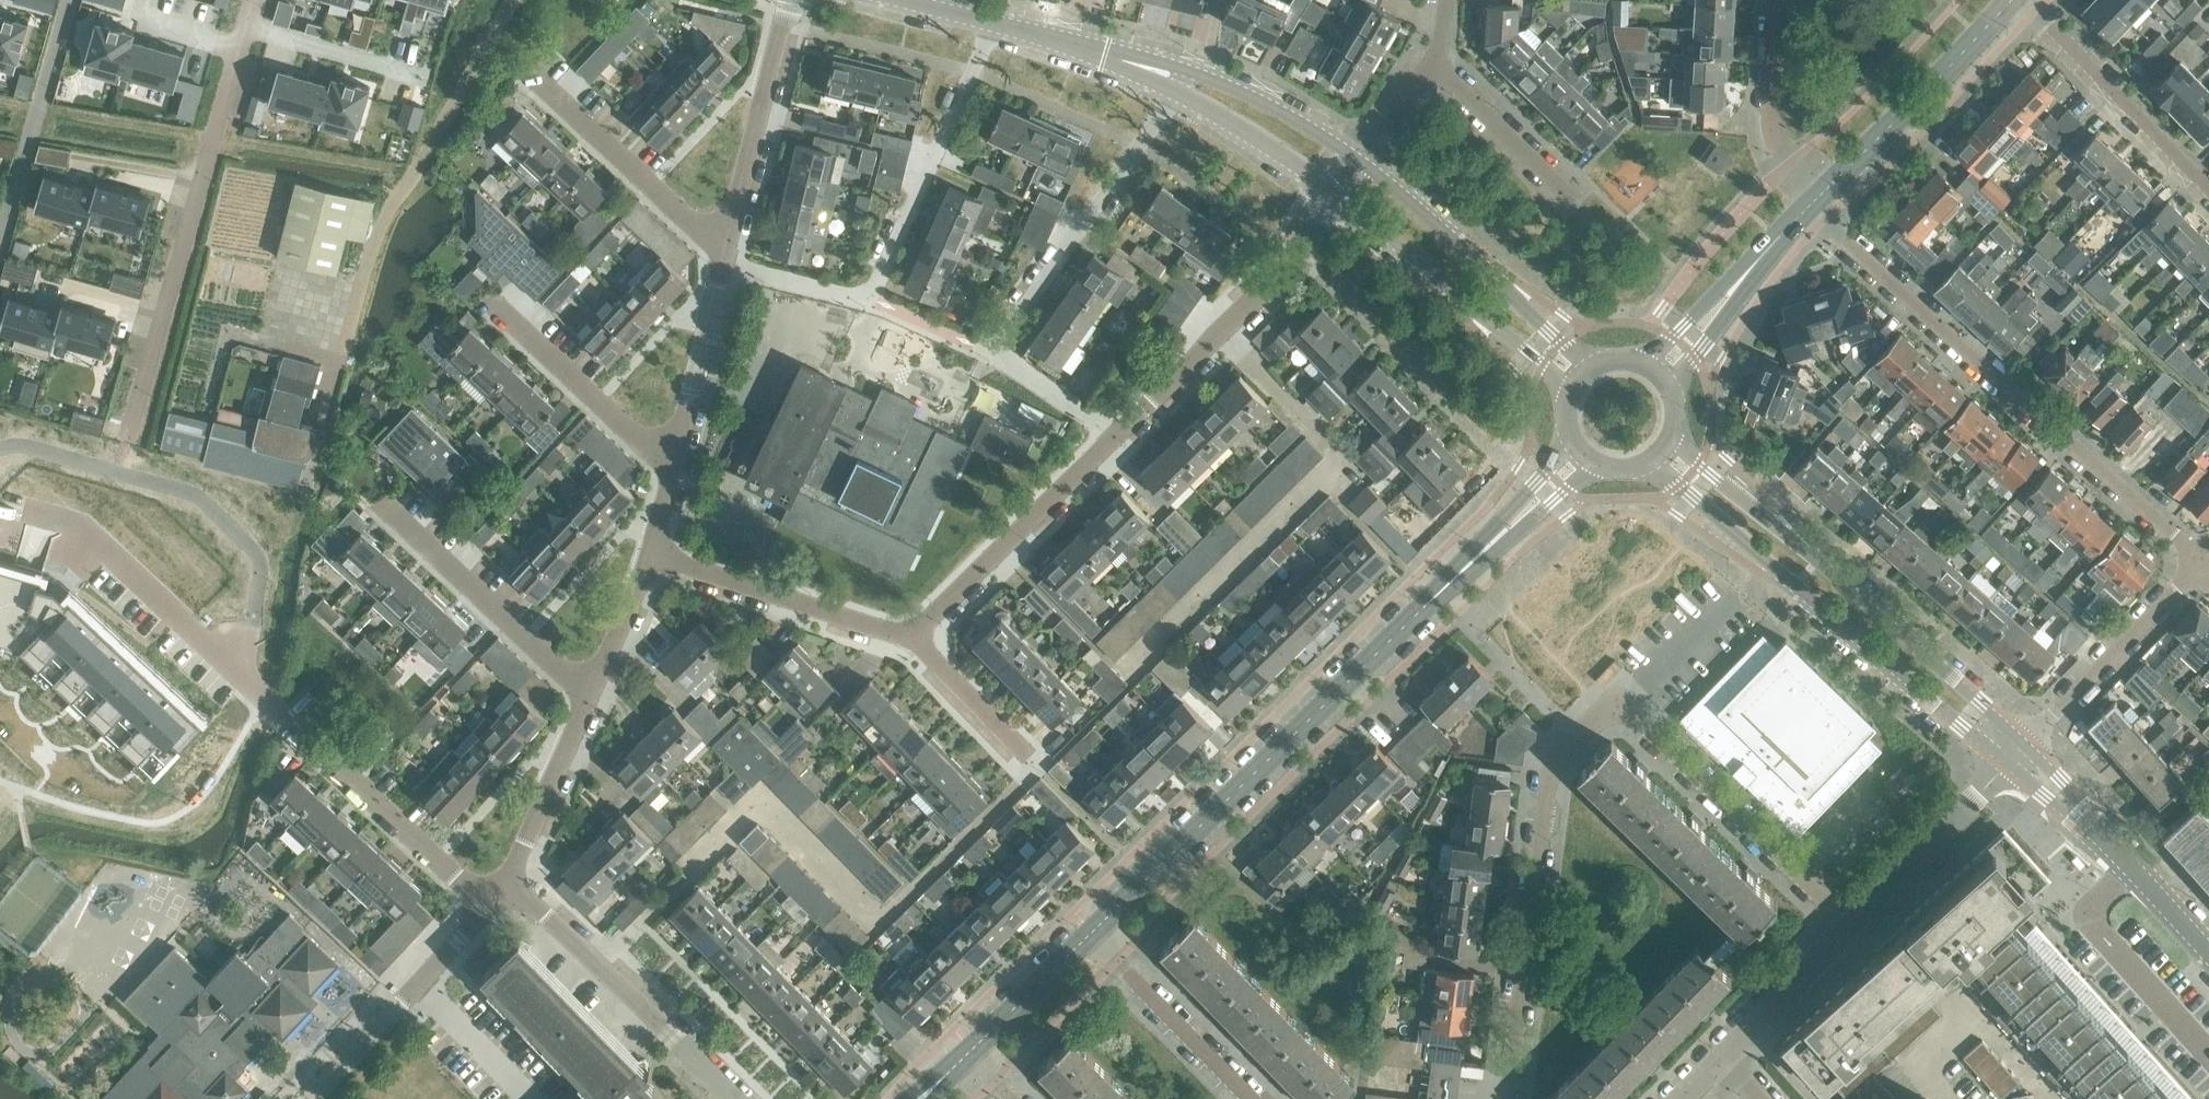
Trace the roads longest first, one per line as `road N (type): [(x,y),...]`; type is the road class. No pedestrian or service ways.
road 1 (residential): [(596,963),(757,806),(872,914),(893,905),(1033,768),(916,637)]
road 2 (residential): [(486,907),(68,514),(30,505)]
road 3 (secondary): [(1093,933),(1492,543)]
road 4 (residential): [(1805,215),(2204,559)]
road 5 (tertiary): [(1645,468),(1716,511),(2010,763)]
road 6 (residential): [(1182,98),(1139,145),(995,353),(1121,436)]
road 7 (tertiary): [(2024,750),(1676,440)]
road 8 (residential): [(987,22),(974,68),(868,300),(725,259)]
road 9 (residential): [(236,46),(117,471)]
road 10 (residential): [(1509,1098),(1558,760),(1618,702)]
road 11 (residential): [(1854,931),(1618,702)]
road 12 (tertiary): [(1601,364),(1563,343),(1415,200),(1357,159)]
road 13 (residential): [(1121,436),(1291,252),(1332,197)]
road 14 (tertiary): [(1332,197),(1531,356),(1570,402)]
road 15 (secondary): [(1805,215),(2015,0)]
road 16 (residential): [(916,637),(1121,436)]
road 17 (residential): [(916,637),(651,557)]
road 18 (residential): [(595,695),(391,517)]
road 19 (residential): [(791,0),(725,259)]
road 20 (residential): [(2208,189),(2023,0)]
road 21 (residential): [(2204,559),(2024,750)]
road 22 (residential): [(725,259),(542,84)]
road 23 (residential): [(676,465),(490,299)]
road 24 (residential): [(1254,1098),(1093,933)]
road 25 (residential): [(1854,931),(2010,763)]
road 26 (residential): [(1805,215),(1782,171),(1768,98),(1778,0)]
road 27 (residential): [(725,259),(676,465)]
road 28 (residential): [(595,695),(551,806),(507,883)]
road 29 (residential): [(596,963),(739,1098)]
road 30 (residential): [(426,78),(242,26)]
road 31 (residential): [(1723,1060),(1854,931)]
road 32 (tertiary): [(1357,159),(1196,75)]
road 33 (tertiary): [(1182,98),(1332,197)]
road 34 (secondary): [(972,1052),(1093,933)]
road 35 (residential): [(1554,178),(1438,66)]
road 36 (residential): [(417,982),(529,1098)]
road 37 (residential): [(310,1098),(417,982)]
road 38 (residential): [(651,557),(595,695)]
road 39 (secondary): [(1675,388),(1753,262)]
road 40 (secondary): [(1753,262),(1649,363)]
road 41 (residential): [(1618,702),(1722,607)]
road 42 (tertiary): [(2010,763),(2118,852)]
road 43 (tertiary): [(2118,852),(2024,750)]
road 44 (tertiary): [(2208,952),(2118,852)]
road 45 (secondary): [(1492,543),(1597,464)]
road 46 (secondary): [(1575,443),(1492,543)]
road 47 (residential): [(1357,159),(1438,66)]

